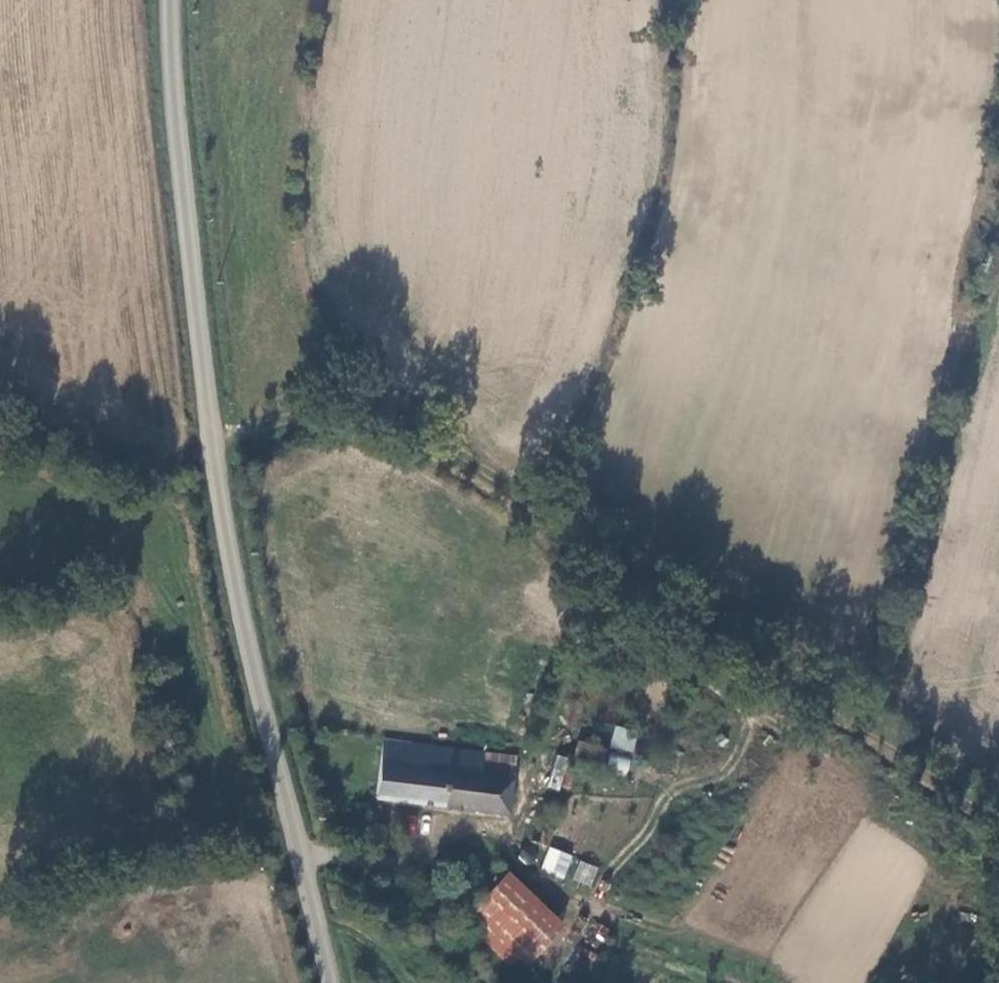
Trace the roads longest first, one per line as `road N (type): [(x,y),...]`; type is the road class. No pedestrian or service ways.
road 1 (unclassified): [(171,0),(180,197),(207,455),(324,982)]

